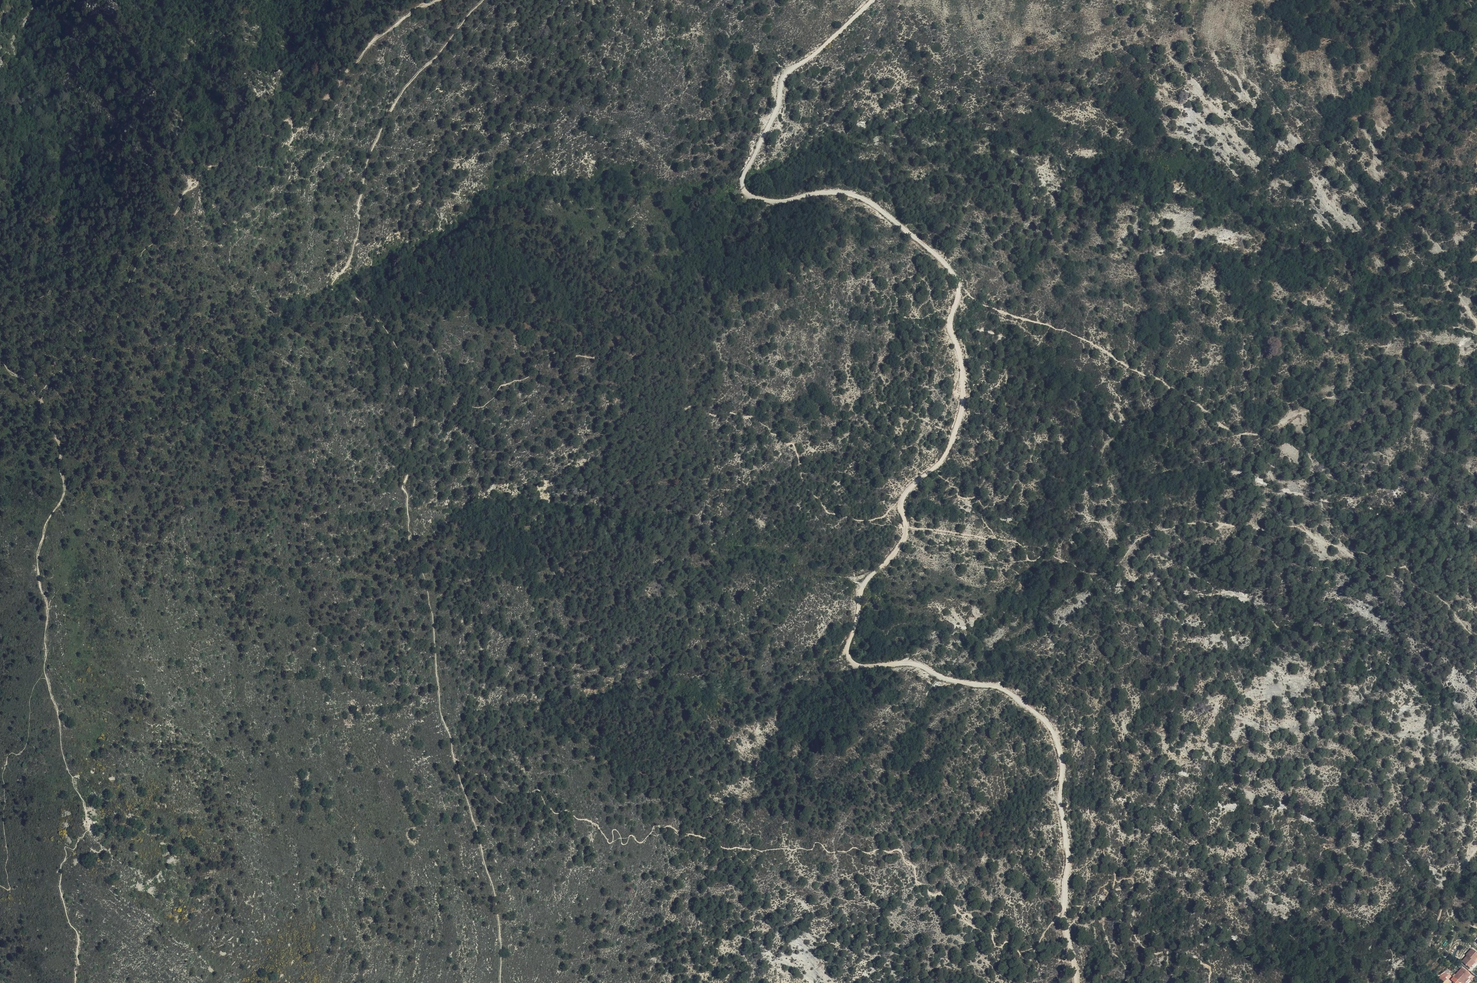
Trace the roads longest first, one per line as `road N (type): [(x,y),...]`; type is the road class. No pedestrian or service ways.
road 1 (track): [(1076,982),(1063,911),(1062,758),(1045,720),(996,686),(909,663),(851,663),(846,651),(865,584),(904,541),(902,500),(953,437),(964,378),(950,332),(959,285),(942,258),(856,194),(770,202),(744,191),(741,178),(776,110),(783,77),(871,0)]

